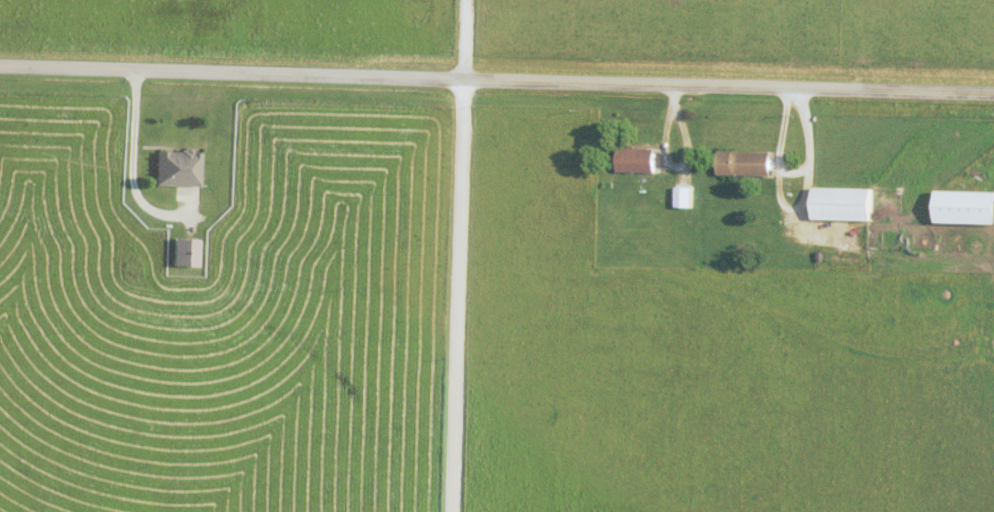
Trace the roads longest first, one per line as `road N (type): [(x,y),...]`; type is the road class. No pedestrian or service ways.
road 1 (tertiary): [(993,95),(0,67)]
road 2 (residential): [(453,511),(469,0)]

